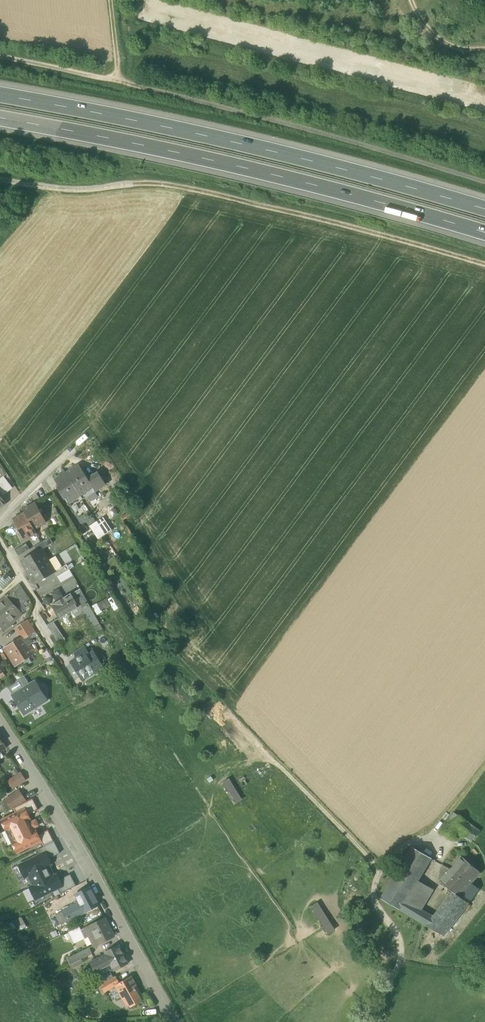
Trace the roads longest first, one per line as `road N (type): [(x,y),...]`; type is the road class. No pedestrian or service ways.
road 1 (motorway): [(0,119),(239,167),(484,235)]
road 2 (motorway): [(484,210),(346,170),(0,96)]
road 3 (track): [(484,266),(323,220),(146,183),(61,189),(0,180)]
road 4 (track): [(120,83),(484,183)]
road 5 (residential): [(0,726),(175,1021)]
road 6 (track): [(0,55),(120,83)]

